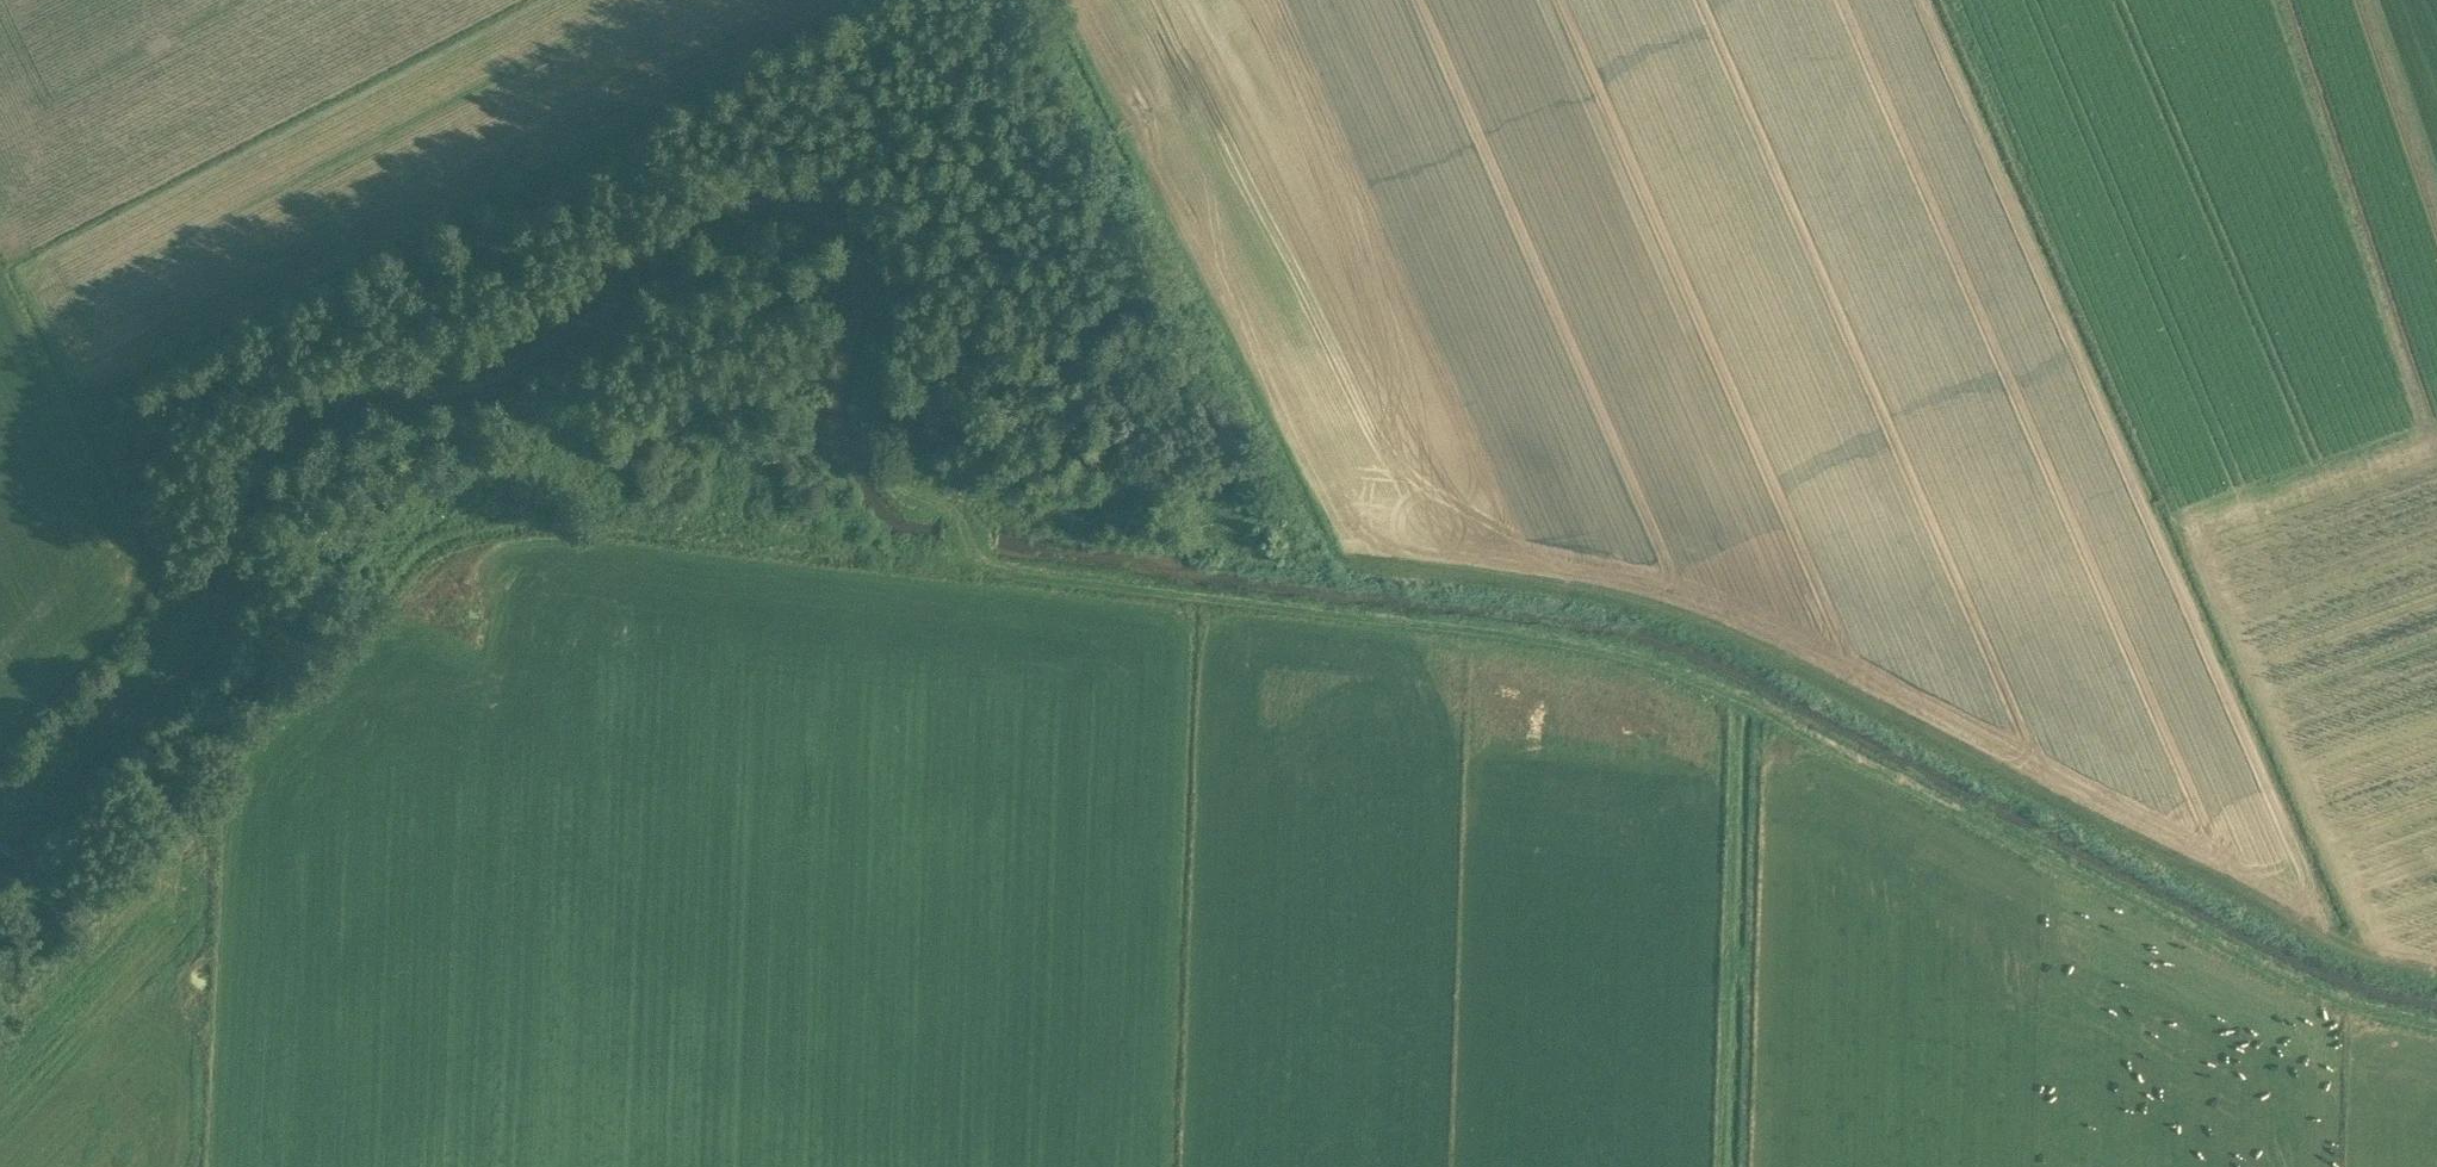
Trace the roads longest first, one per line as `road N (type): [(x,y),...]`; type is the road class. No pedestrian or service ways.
road 1 (track): [(0,832),(197,625),(246,467),(289,411),(329,389),(444,362),(595,297),(700,208),(813,195),(853,211),(876,255),(876,368),(866,425),(900,485),(930,503),(962,504),(972,569),(1534,642),(1660,672),(1717,693),(2332,1002),(2436,1030)]

